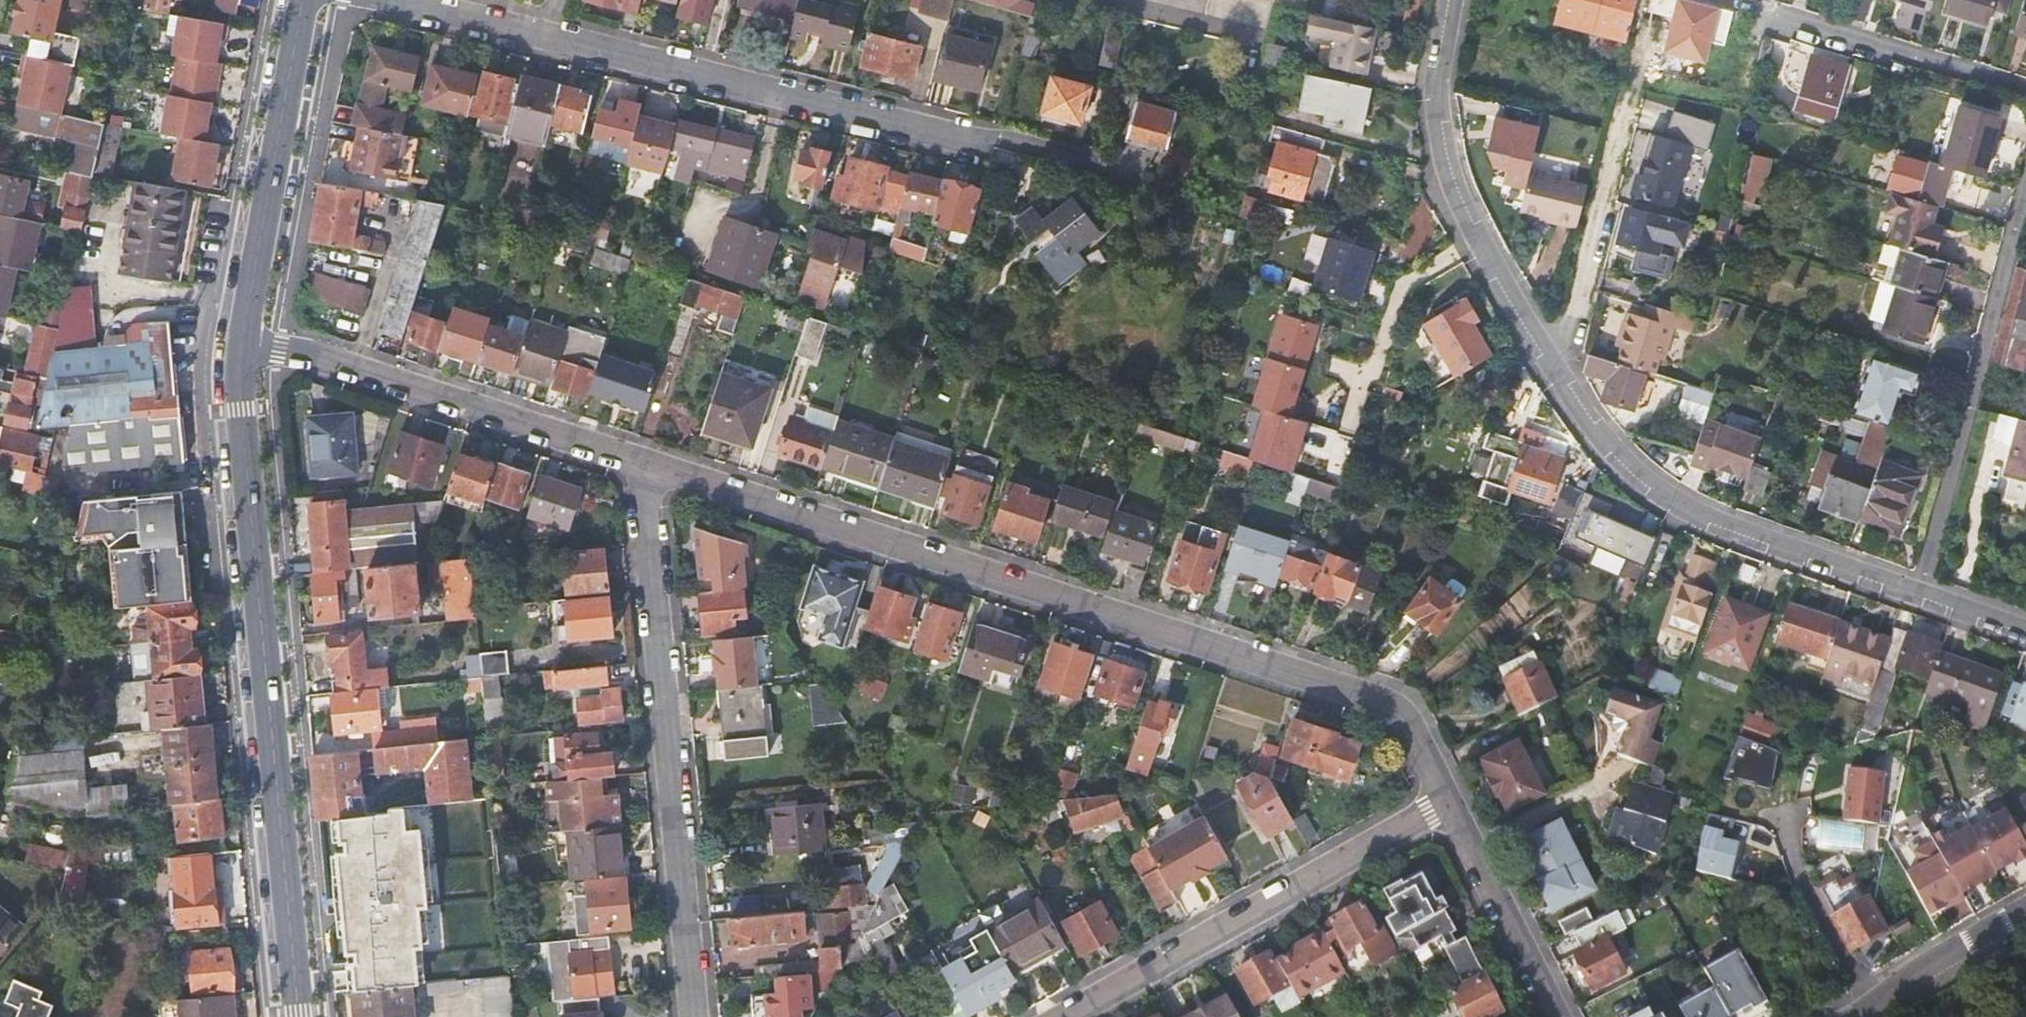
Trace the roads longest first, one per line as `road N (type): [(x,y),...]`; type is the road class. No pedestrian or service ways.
road 1 (residential): [(2025,632),(1692,517),(1608,450),(1482,256),(1455,188),(1437,117),(1451,0)]
road 2 (residential): [(643,461),(1380,699),(1404,717),(1448,803)]
road 3 (residential): [(1091,162),(1009,140),(968,144),(384,0)]
road 4 (secondary): [(242,342),(239,391),(299,1016)]
road 5 (residential): [(696,1016),(643,461)]
road 6 (residential): [(1065,1016),(1448,803)]
road 7 (residential): [(242,342),(328,359),(643,461)]
road 8 (secondary): [(302,0),(242,342)]
road 9 (residential): [(1448,803),(1558,1016)]
road 10 (residential): [(2025,909),(1855,1016)]

